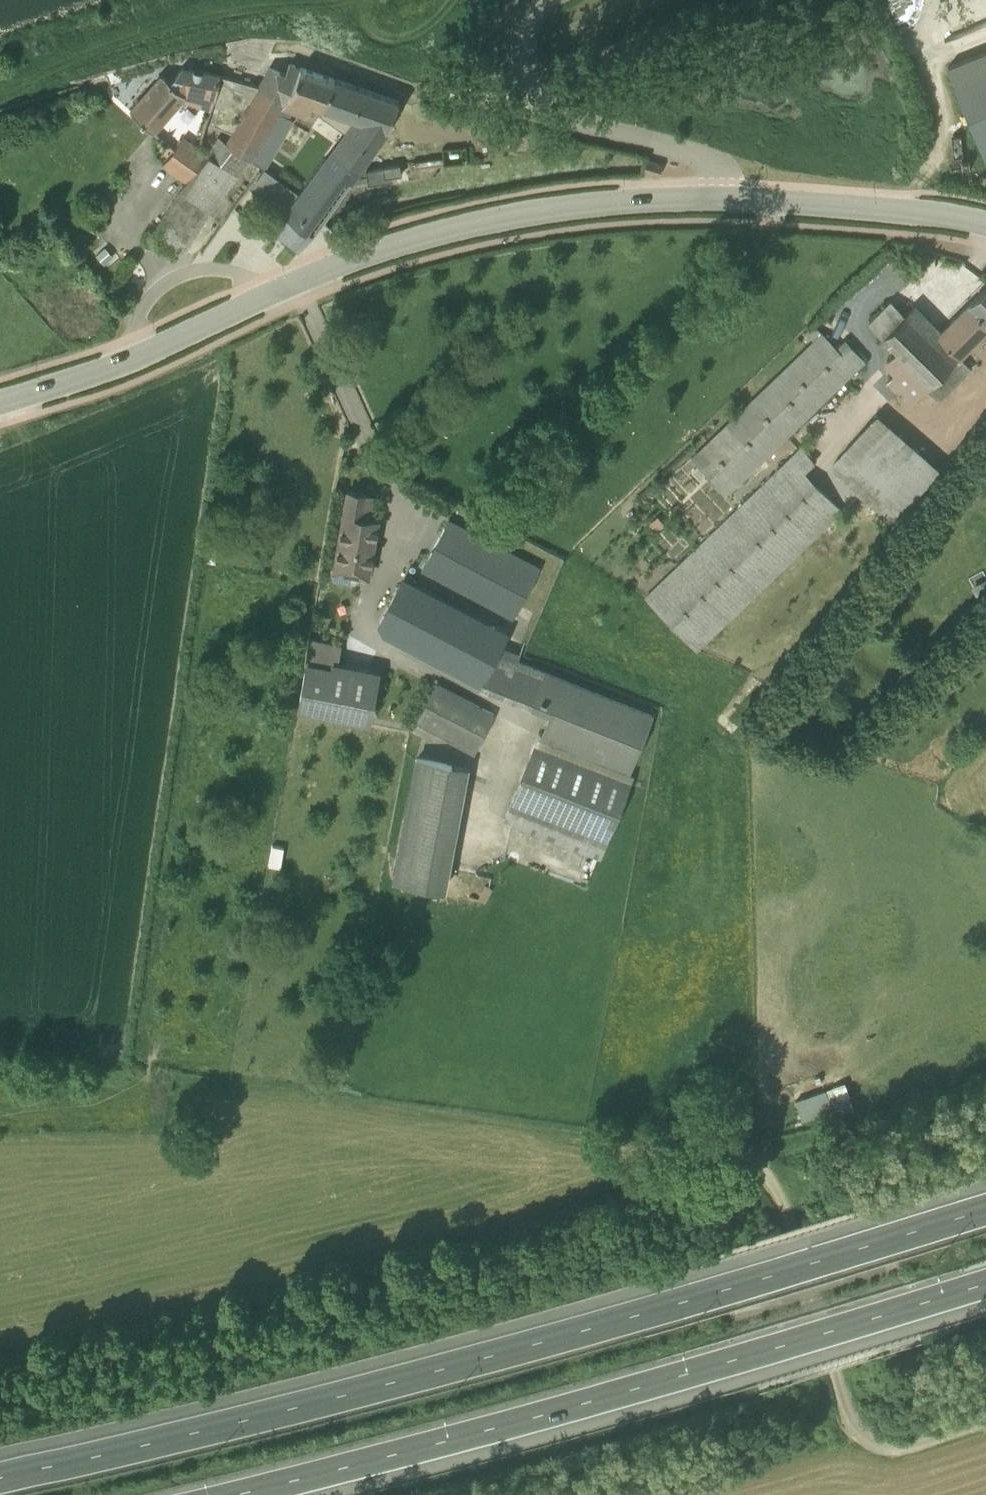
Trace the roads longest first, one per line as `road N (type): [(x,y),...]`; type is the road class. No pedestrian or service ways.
road 1 (motorway): [(985,1190),(392,1363),(0,1459)]
road 2 (motorway): [(157,1494),(706,1350),(985,1265)]
road 3 (unclassified): [(267,285),(372,244),(528,206),(733,190)]
road 4 (unclassified): [(985,1412),(914,1437),(870,1431),(854,1416),(777,1184),(763,1165),(738,1154)]
road 5 (unclassified): [(541,0),(529,18),(531,85),(557,106),(702,152),(733,190)]
road 6 (unclassified): [(733,190),(951,207),(985,217)]
road 7 (unclassified): [(133,349),(139,309),(163,276),(197,263),(235,264),(267,285)]
road 8 (unclassified): [(133,349),(267,285)]
road 9 (unclassified): [(0,394),(133,349)]

